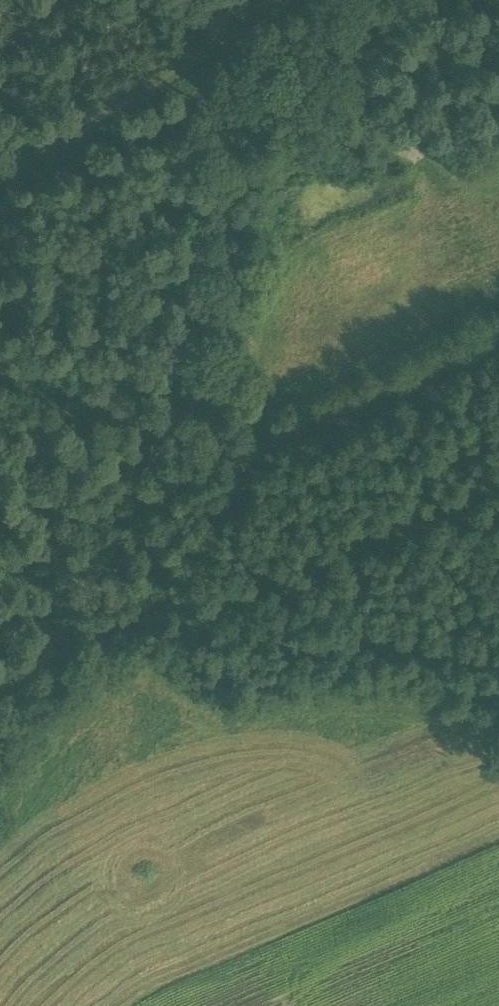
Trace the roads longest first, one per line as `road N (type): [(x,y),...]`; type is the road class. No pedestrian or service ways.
road 1 (track): [(0,551),(105,630),(152,618),(253,461),(250,420)]
road 2 (track): [(0,176),(293,0)]

